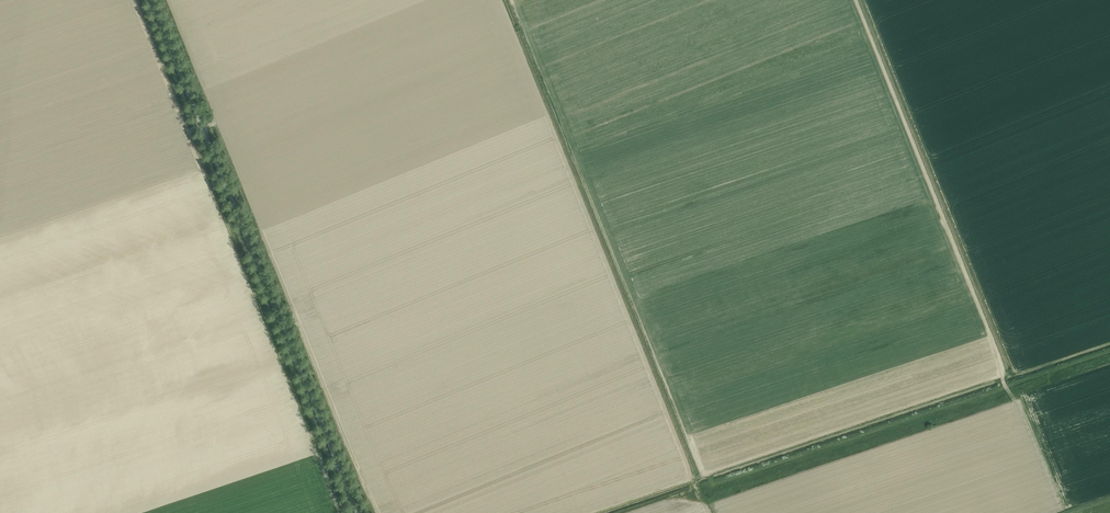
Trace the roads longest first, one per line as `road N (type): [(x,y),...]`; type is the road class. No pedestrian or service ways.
road 1 (unclassified): [(357,512),(151,0)]

